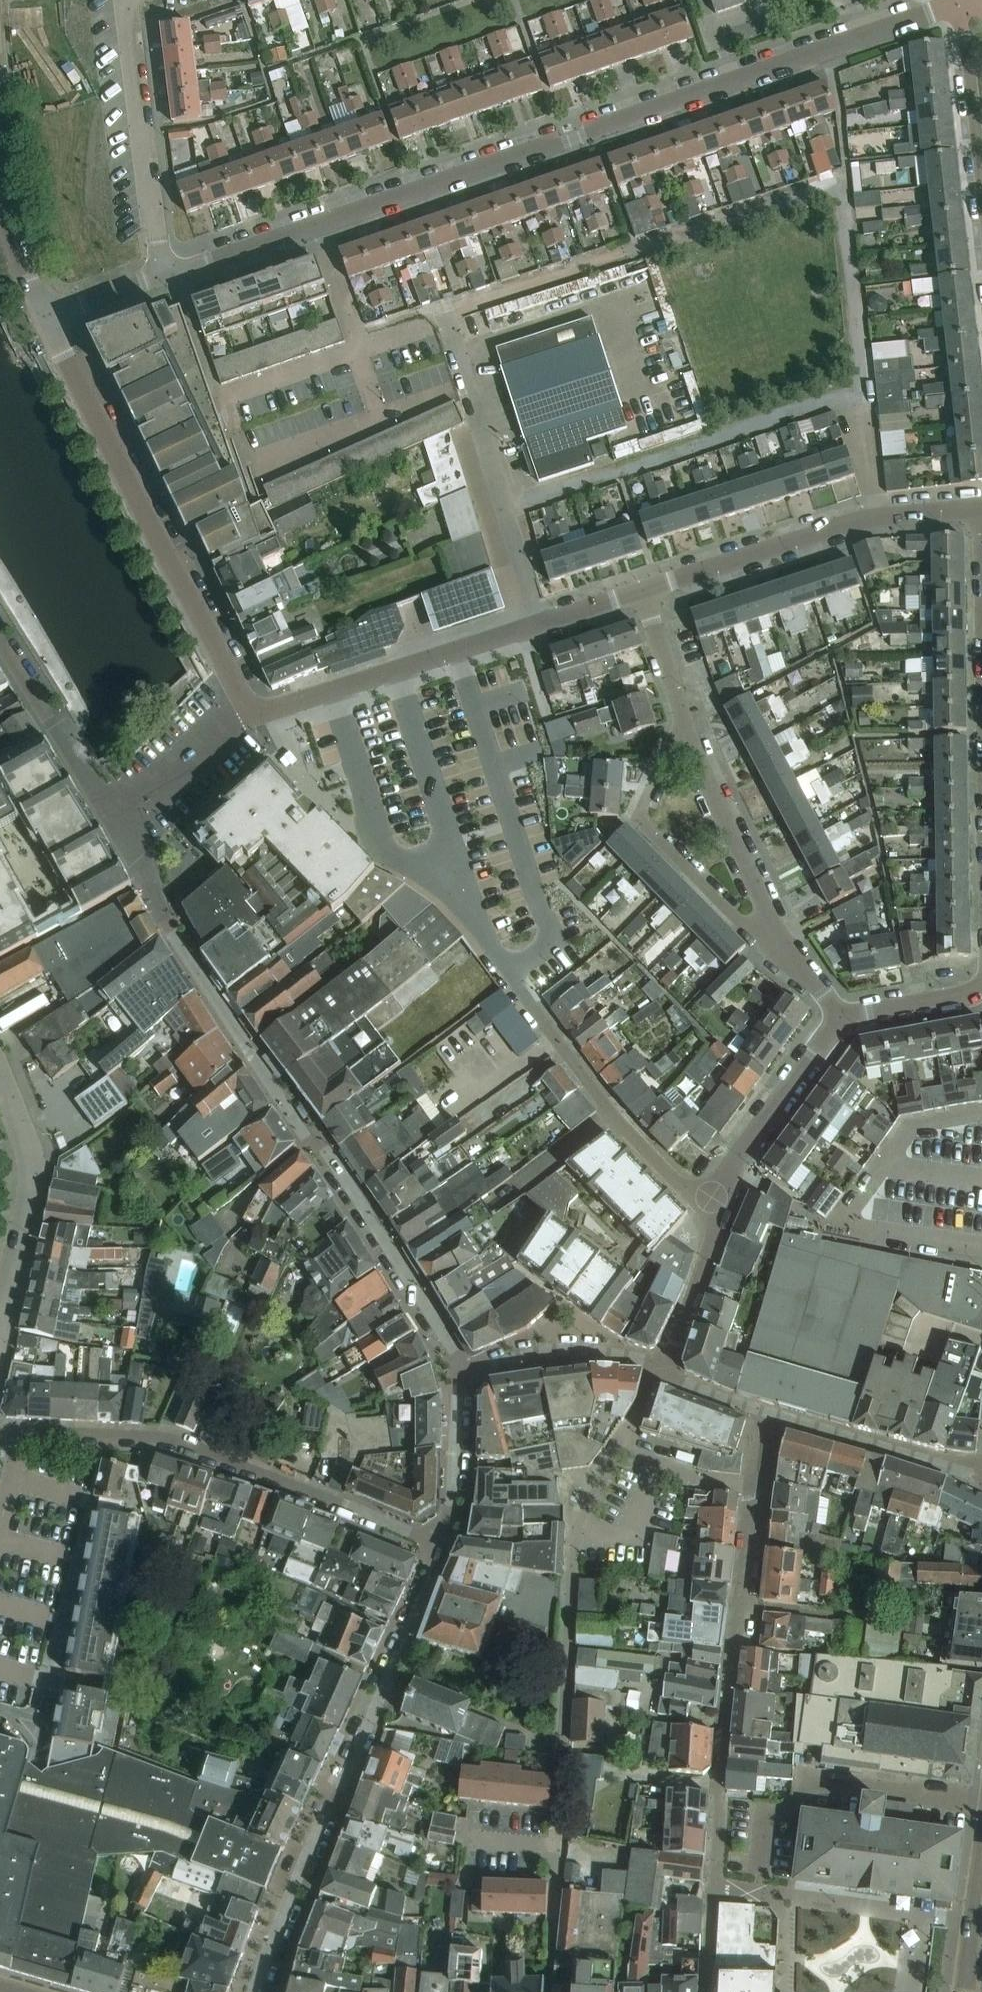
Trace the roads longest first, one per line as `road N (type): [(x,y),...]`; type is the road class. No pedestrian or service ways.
road 1 (residential): [(163,275),(954,3)]
road 2 (residential): [(459,1369),(324,1146),(303,1135),(162,919),(109,807)]
road 3 (residential): [(549,1991),(574,1524),(639,1411),(654,1362)]
road 4 (residential): [(706,1991),(723,1715),(766,1412)]
road 5 (residential): [(253,1991),(440,1534)]
road 6 (residential): [(440,1534),(420,1535),(154,1441),(0,1433)]
road 7 (residential): [(250,713),(44,316)]
road 8 (residential): [(435,880),(551,1037),(713,1227)]
road 9 (residential): [(250,713),(642,590)]
road 10 (residential): [(642,590),(876,515),(981,509)]
road 11 (residential): [(776,941),(737,919),(639,815),(681,721)]
road 12 (residential): [(133,0),(163,275)]
road 13 (tertiary): [(0,1325),(31,1169),(0,1075)]
road 14 (residential): [(713,1227),(744,1152),(840,1018)]
road 15 (residential): [(681,721),(776,941)]
road 16 (unclassified): [(766,1412),(981,1477)]
road 17 (residential): [(459,1369),(573,1351),(654,1362)]
road 18 (residential): [(109,807),(0,647)]
road 19 (residential): [(981,177),(968,48),(954,3)]
road 20 (residential): [(109,807),(250,713)]
road 21 (residential): [(440,1534),(453,1497),(459,1369)]
road 22 (residential): [(654,1362),(669,1353),(713,1227)]
road 23 (residential): [(840,1018),(973,992),(981,982)]
road 24 (tertiary): [(966,1991),(981,1844)]
road 25 (residential): [(681,721),(642,590)]
road 26 (residential): [(44,316),(0,198)]
road 27 (residential): [(44,316),(163,275)]
road 28 (unclassified): [(766,1412),(680,1382),(654,1362)]
road 29 (residential): [(0,863),(109,807)]

